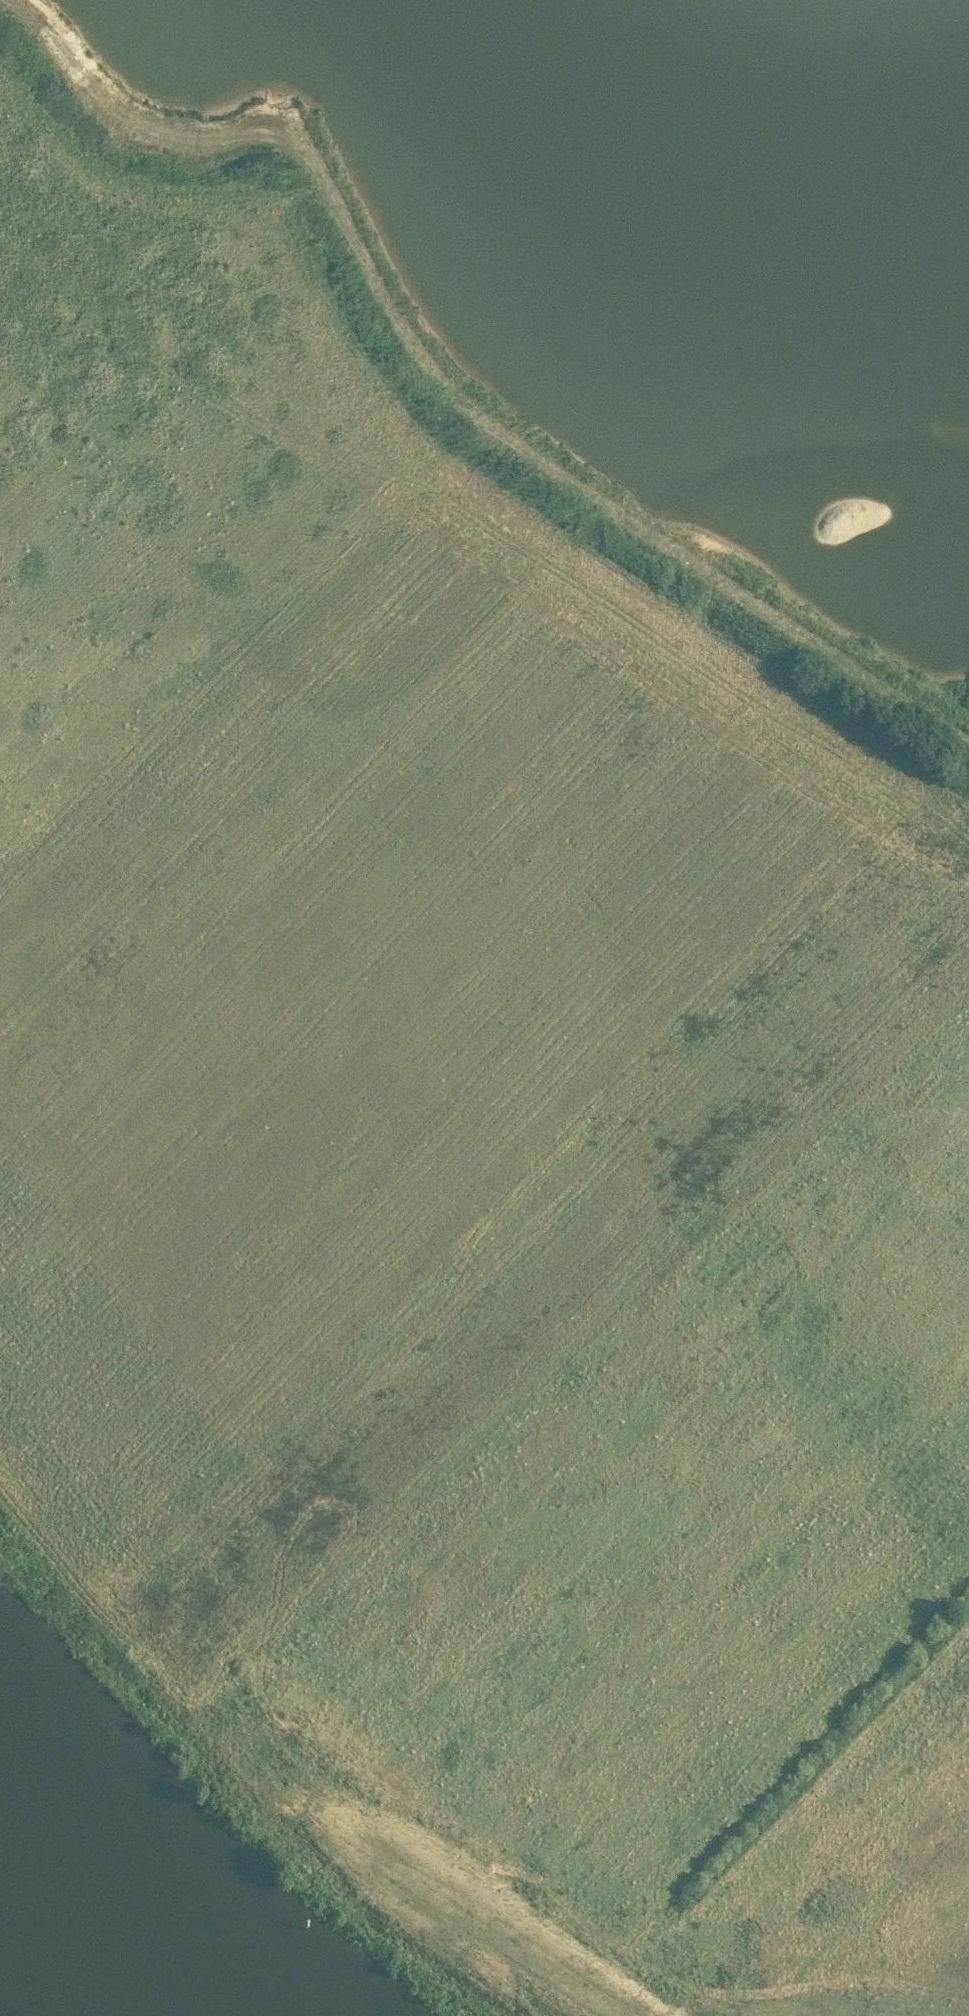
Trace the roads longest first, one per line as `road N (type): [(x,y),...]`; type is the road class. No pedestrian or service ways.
road 1 (track): [(968,741),(489,424),(418,346),(309,144),(290,130),(196,141),(138,121),(32,0)]

